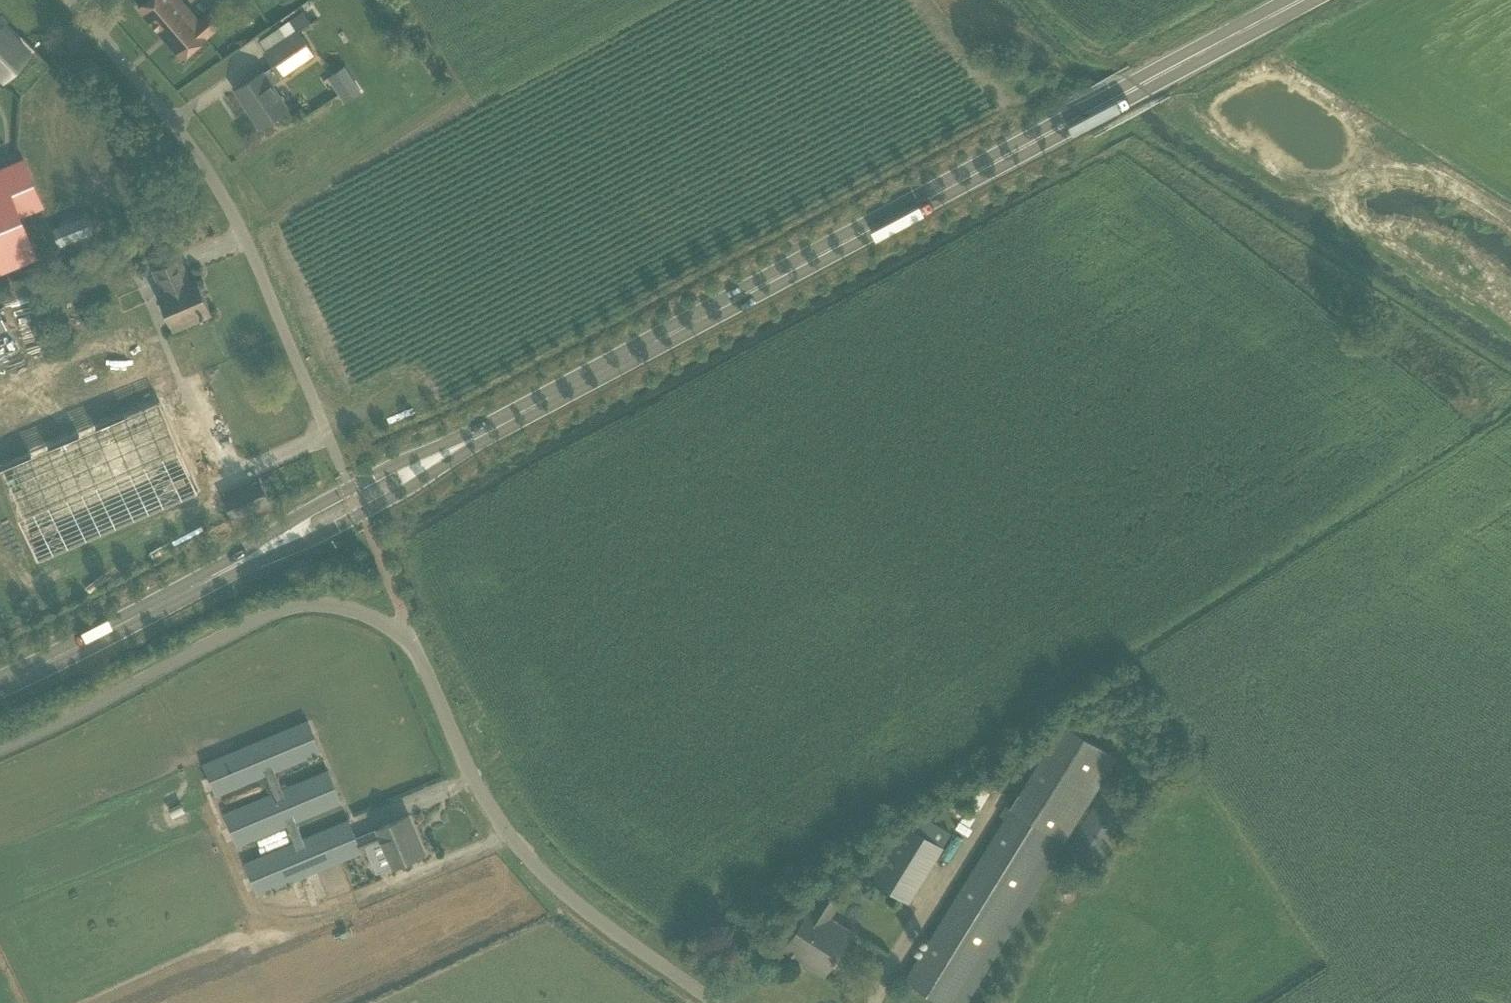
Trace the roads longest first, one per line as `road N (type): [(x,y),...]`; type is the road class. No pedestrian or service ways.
road 1 (secondary): [(464,444),(1302,0)]
road 2 (unclassified): [(343,473),(196,144),(66,0)]
road 3 (unclassified): [(709,1002),(564,895),(514,843),(471,775),(414,644)]
road 4 (unclassified): [(0,755),(287,607),(350,608),(414,644)]
road 5 (secondary): [(0,683),(252,557)]
road 6 (secondary): [(464,444),(412,457),(299,515),(252,557)]
road 7 (secondary): [(252,557),(361,513),(425,479),(464,444)]

